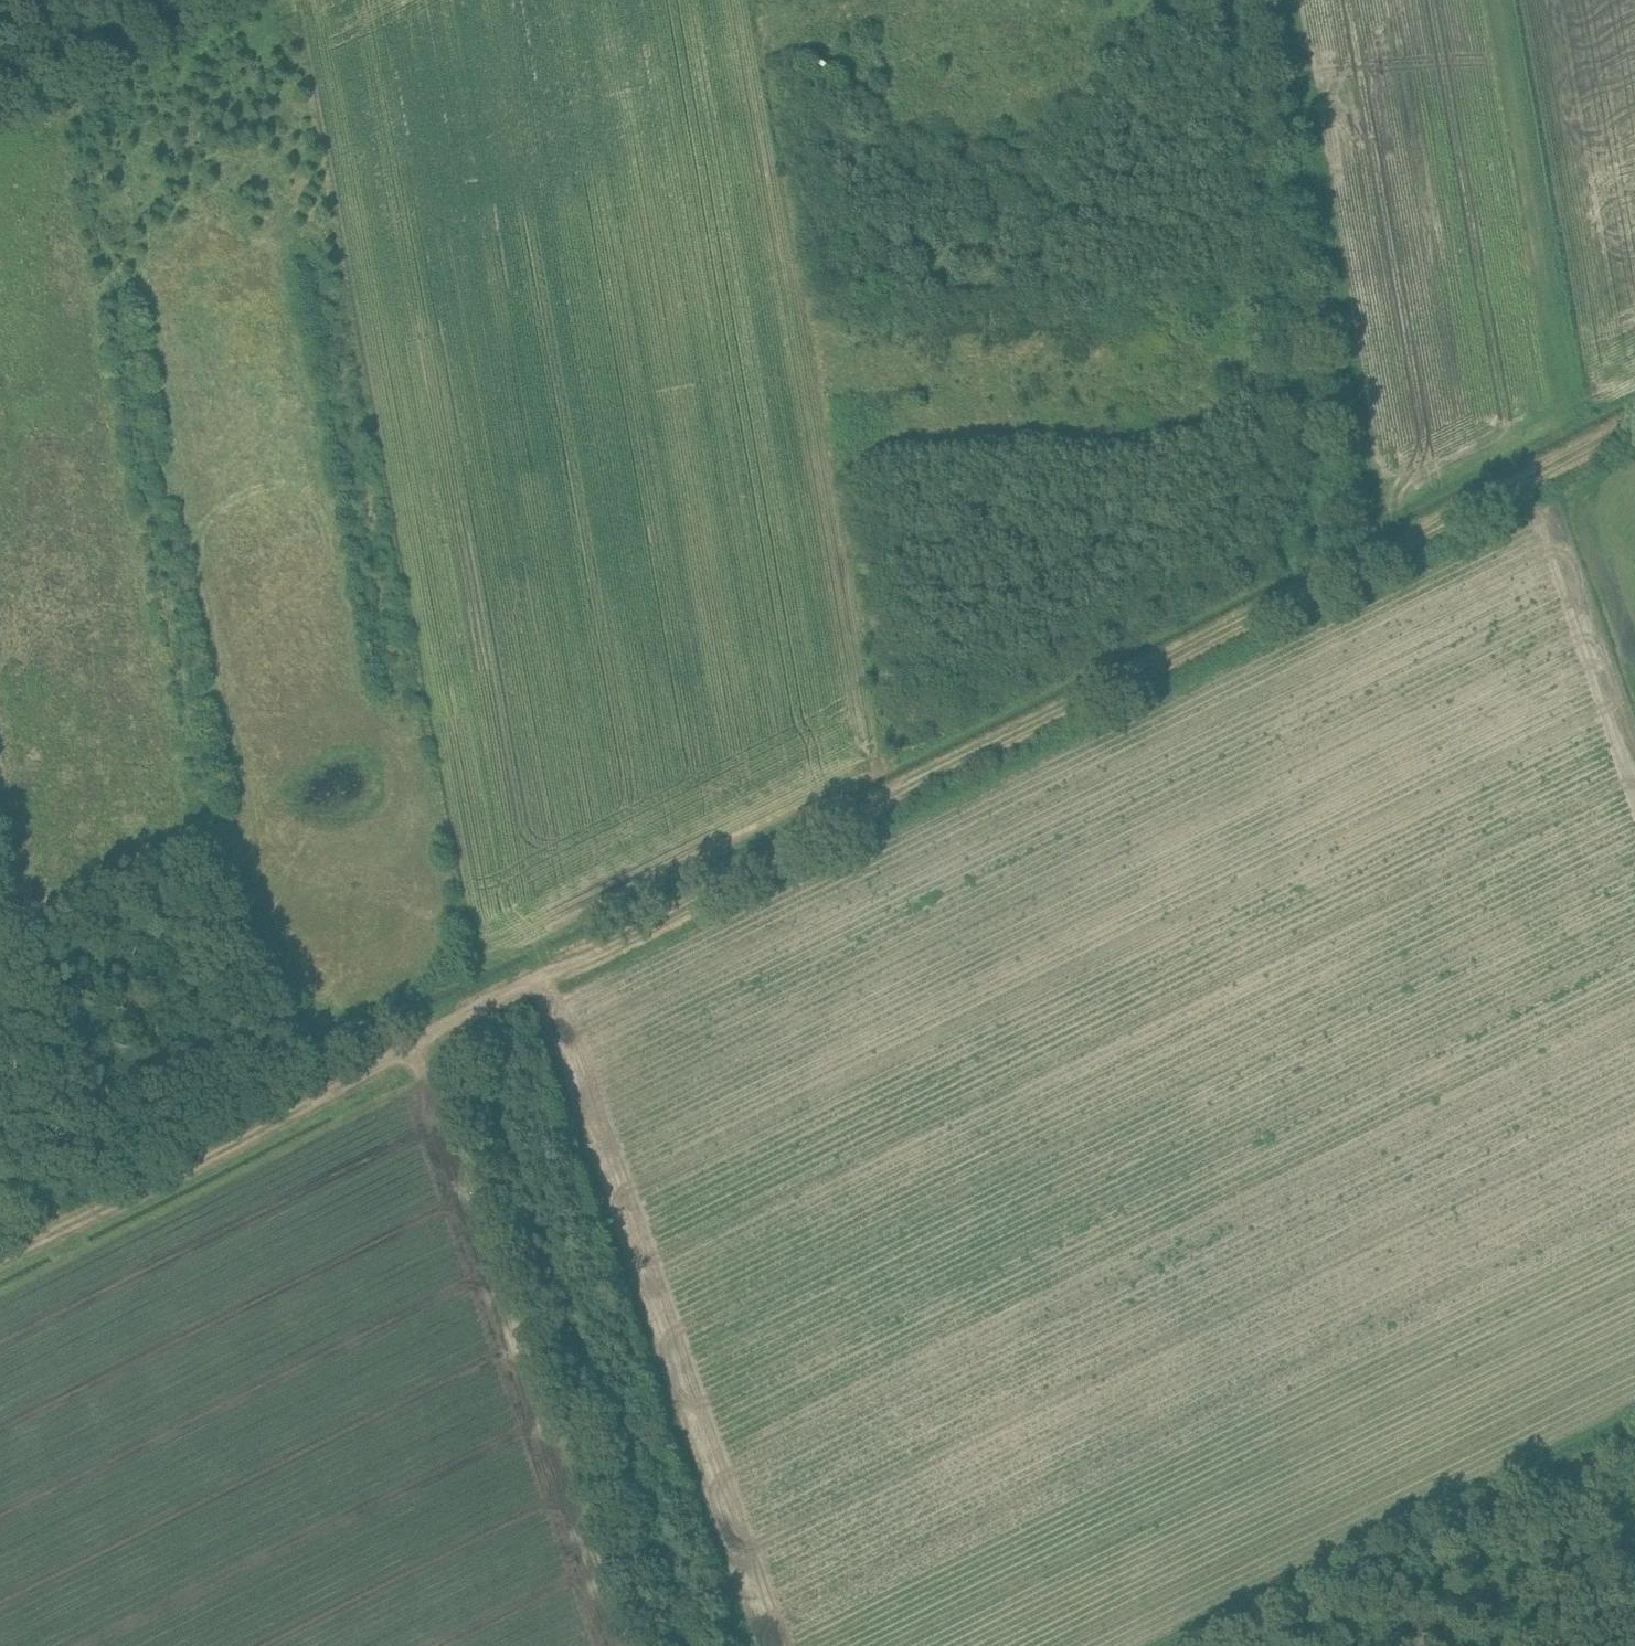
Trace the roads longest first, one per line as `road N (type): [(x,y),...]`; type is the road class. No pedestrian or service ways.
road 1 (track): [(1634,426),(488,1014)]
road 2 (track): [(488,1014),(0,1263)]
road 3 (track): [(1634,1446),(1227,1645)]
road 4 (track): [(38,1244),(0,1036)]

